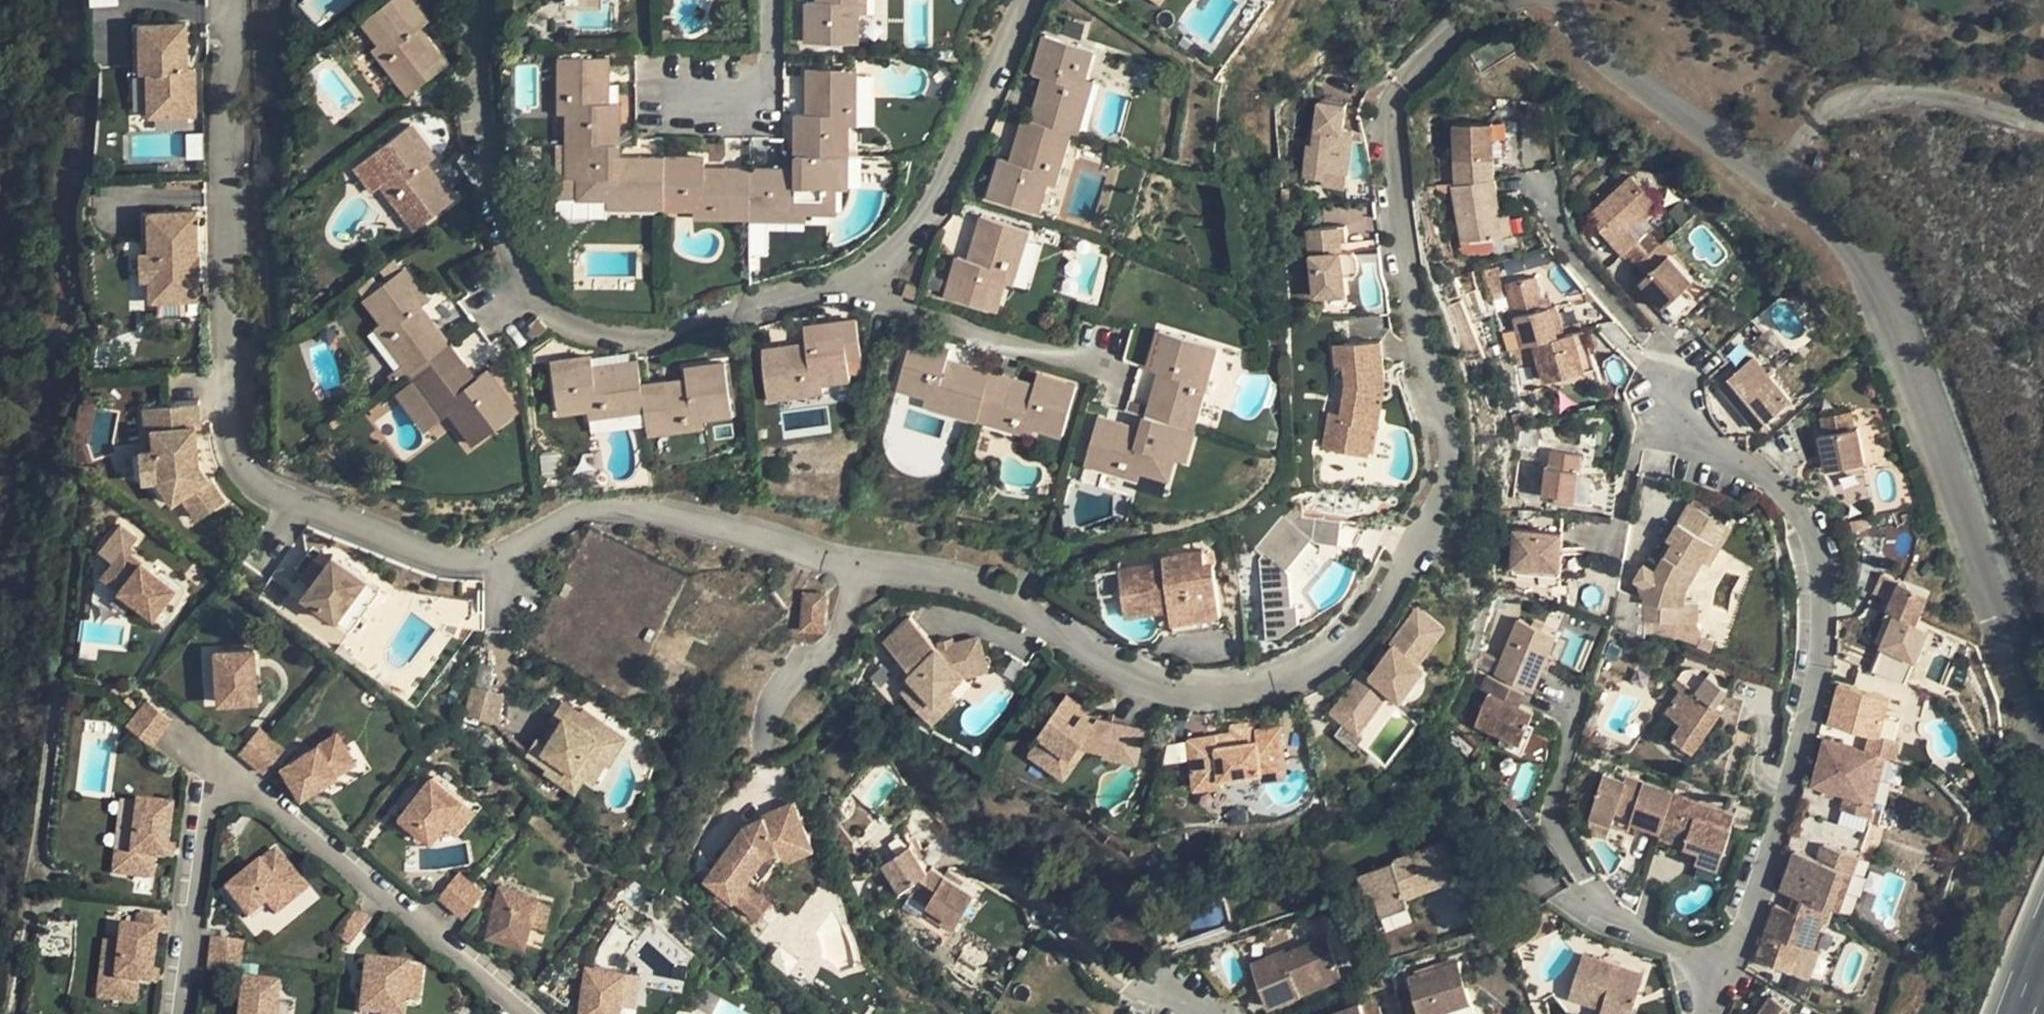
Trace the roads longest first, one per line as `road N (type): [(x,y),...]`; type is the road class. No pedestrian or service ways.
road 1 (residential): [(231,0),(235,461),(298,516),(429,564),(507,565),(582,521),(763,545),(1008,595),(1137,672),(1195,696),(1243,697),(1290,683),(1352,650),(1441,505),(1449,440),(1418,310),(1392,111),(1452,41),(1516,0)]
road 2 (residential): [(1028,0),(939,206),(903,255),(871,276),(655,340),(602,335),(532,291),(491,181),(489,0)]
road 3 (residential): [(1538,170),(1577,255),(1790,496),(1821,546),(1818,691),(1731,973)]
road 4 (residential): [(1572,0),(1601,54),(1785,190),(1886,284),(2043,714)]
road 5 (residential): [(522,1013),(229,776)]
road 6 (residential): [(1211,1013),(936,828)]
road 7 (track): [(1785,190),(1823,125),(1850,107),(1909,98),(2043,133)]
road 8 (residential): [(229,776),(192,1013)]
road 9 (residential): [(775,0),(766,91),(648,90)]
road 10 (residential): [(1589,879),(1611,909),(1731,973)]

